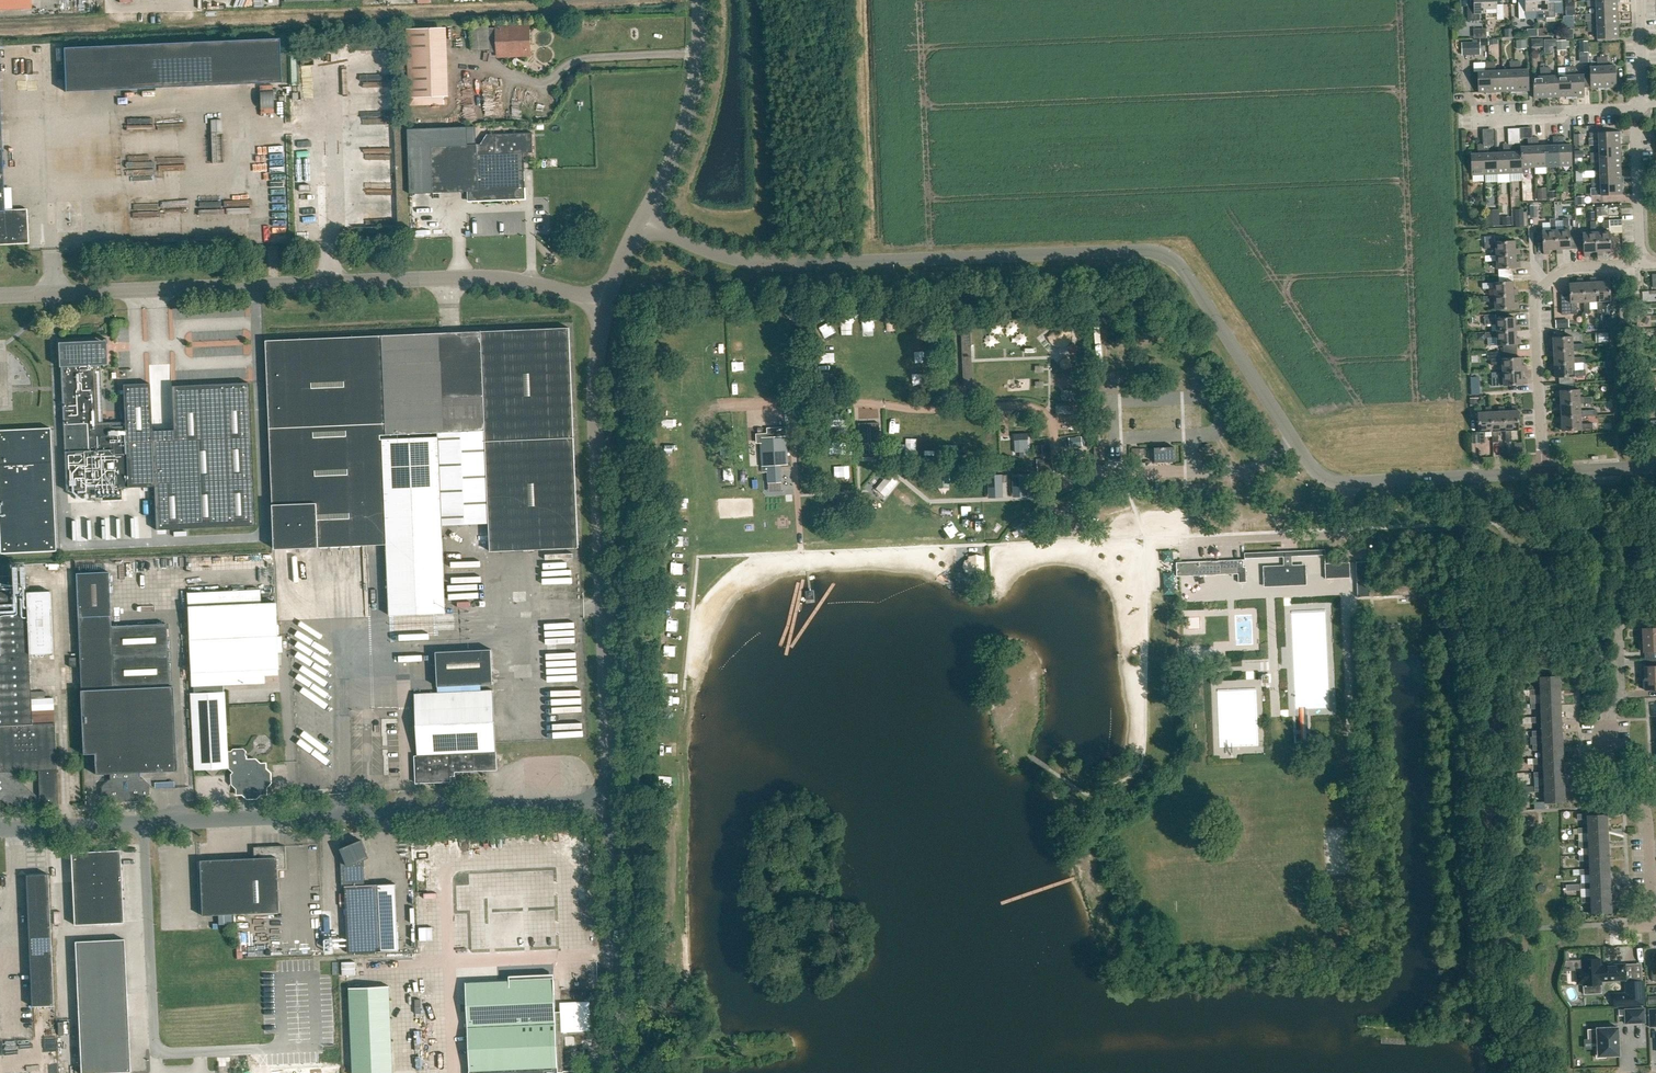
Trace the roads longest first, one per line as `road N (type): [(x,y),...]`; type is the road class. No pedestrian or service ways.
road 1 (unclassified): [(1543,471),(1348,482),(1320,475),(1189,278),(1164,254),(772,264),(715,253),(642,221)]
road 2 (unclassified): [(0,827),(612,798)]
road 3 (unclassified): [(0,294),(503,277),(606,302)]
road 4 (unclassified): [(612,798),(594,365),(606,302)]
road 5 (residential): [(1652,926),(1647,812),(1613,757),(1619,620)]
road 6 (residential): [(1543,471),(1533,294),(1565,267),(1639,262)]
road 7 (unclassified): [(624,1072),(612,798)]
road 8 (unclassified): [(642,221),(688,114),(700,57),(698,0)]
road 9 (residential): [(1635,109),(1478,122)]
road 10 (residential): [(1635,109),(1639,262)]

